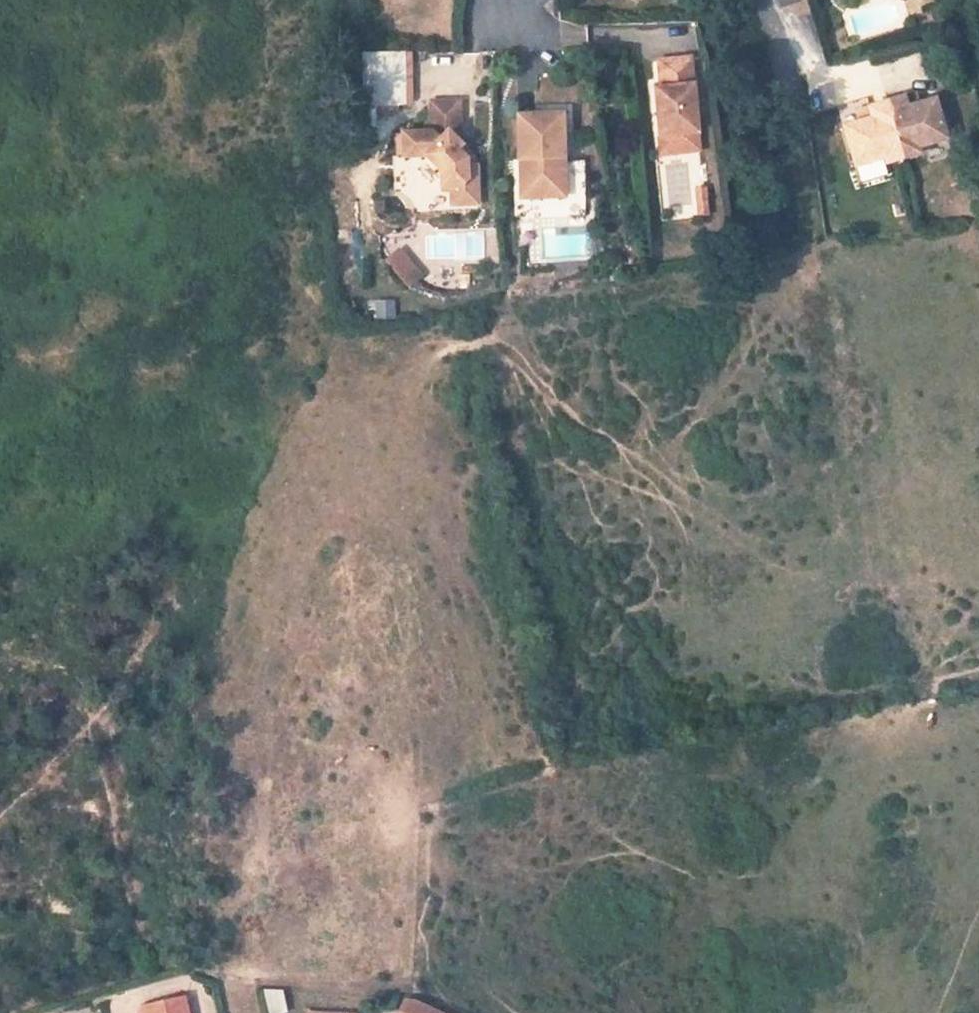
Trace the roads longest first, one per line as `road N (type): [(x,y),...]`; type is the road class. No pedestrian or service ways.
road 1 (residential): [(890,77),(822,87),(788,49),(763,0)]

